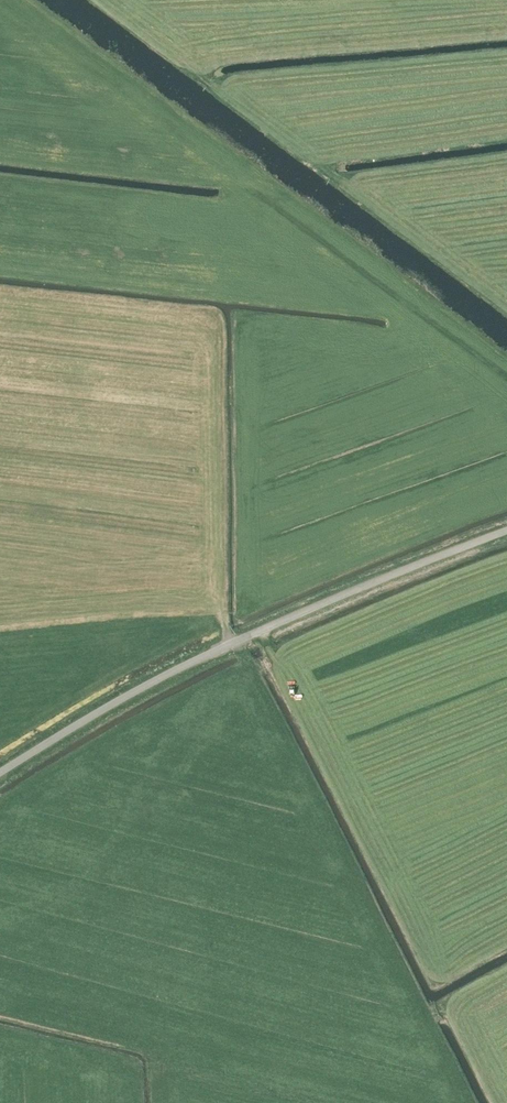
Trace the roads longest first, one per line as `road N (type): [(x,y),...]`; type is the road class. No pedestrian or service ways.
road 1 (unclassified): [(0,778),(210,653),(506,531)]

